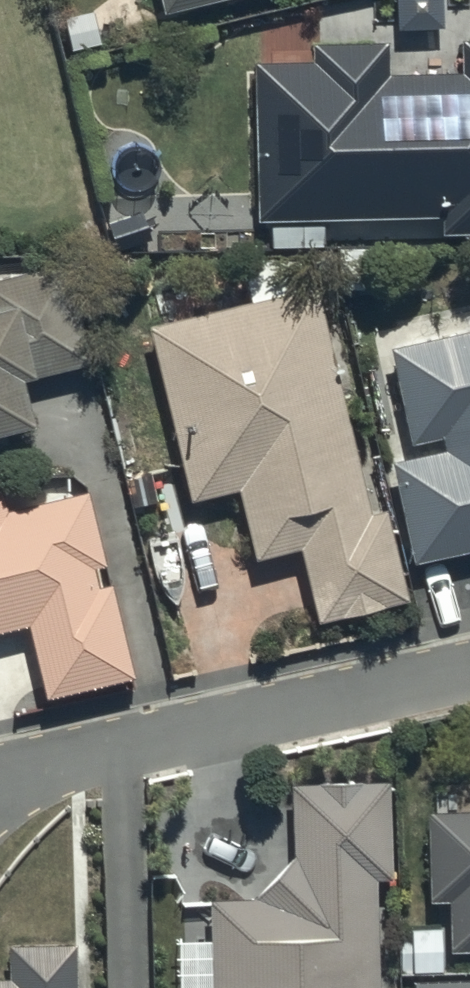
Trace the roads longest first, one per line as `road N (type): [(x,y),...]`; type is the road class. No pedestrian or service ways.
road 1 (residential): [(469,671),(0,779)]

